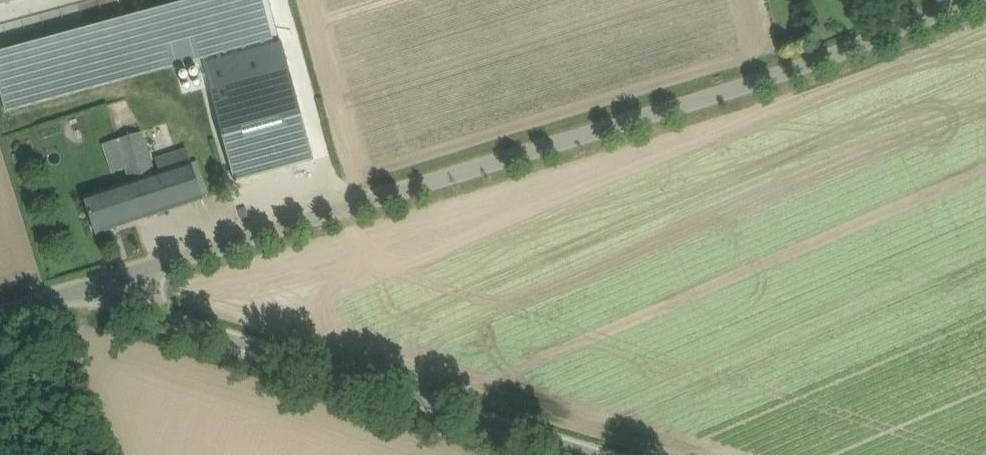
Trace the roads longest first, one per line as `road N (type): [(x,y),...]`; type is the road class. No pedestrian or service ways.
road 1 (unclassified): [(108,282),(742,87),(969,0)]
road 2 (unclassified): [(603,454),(174,318),(108,282)]

